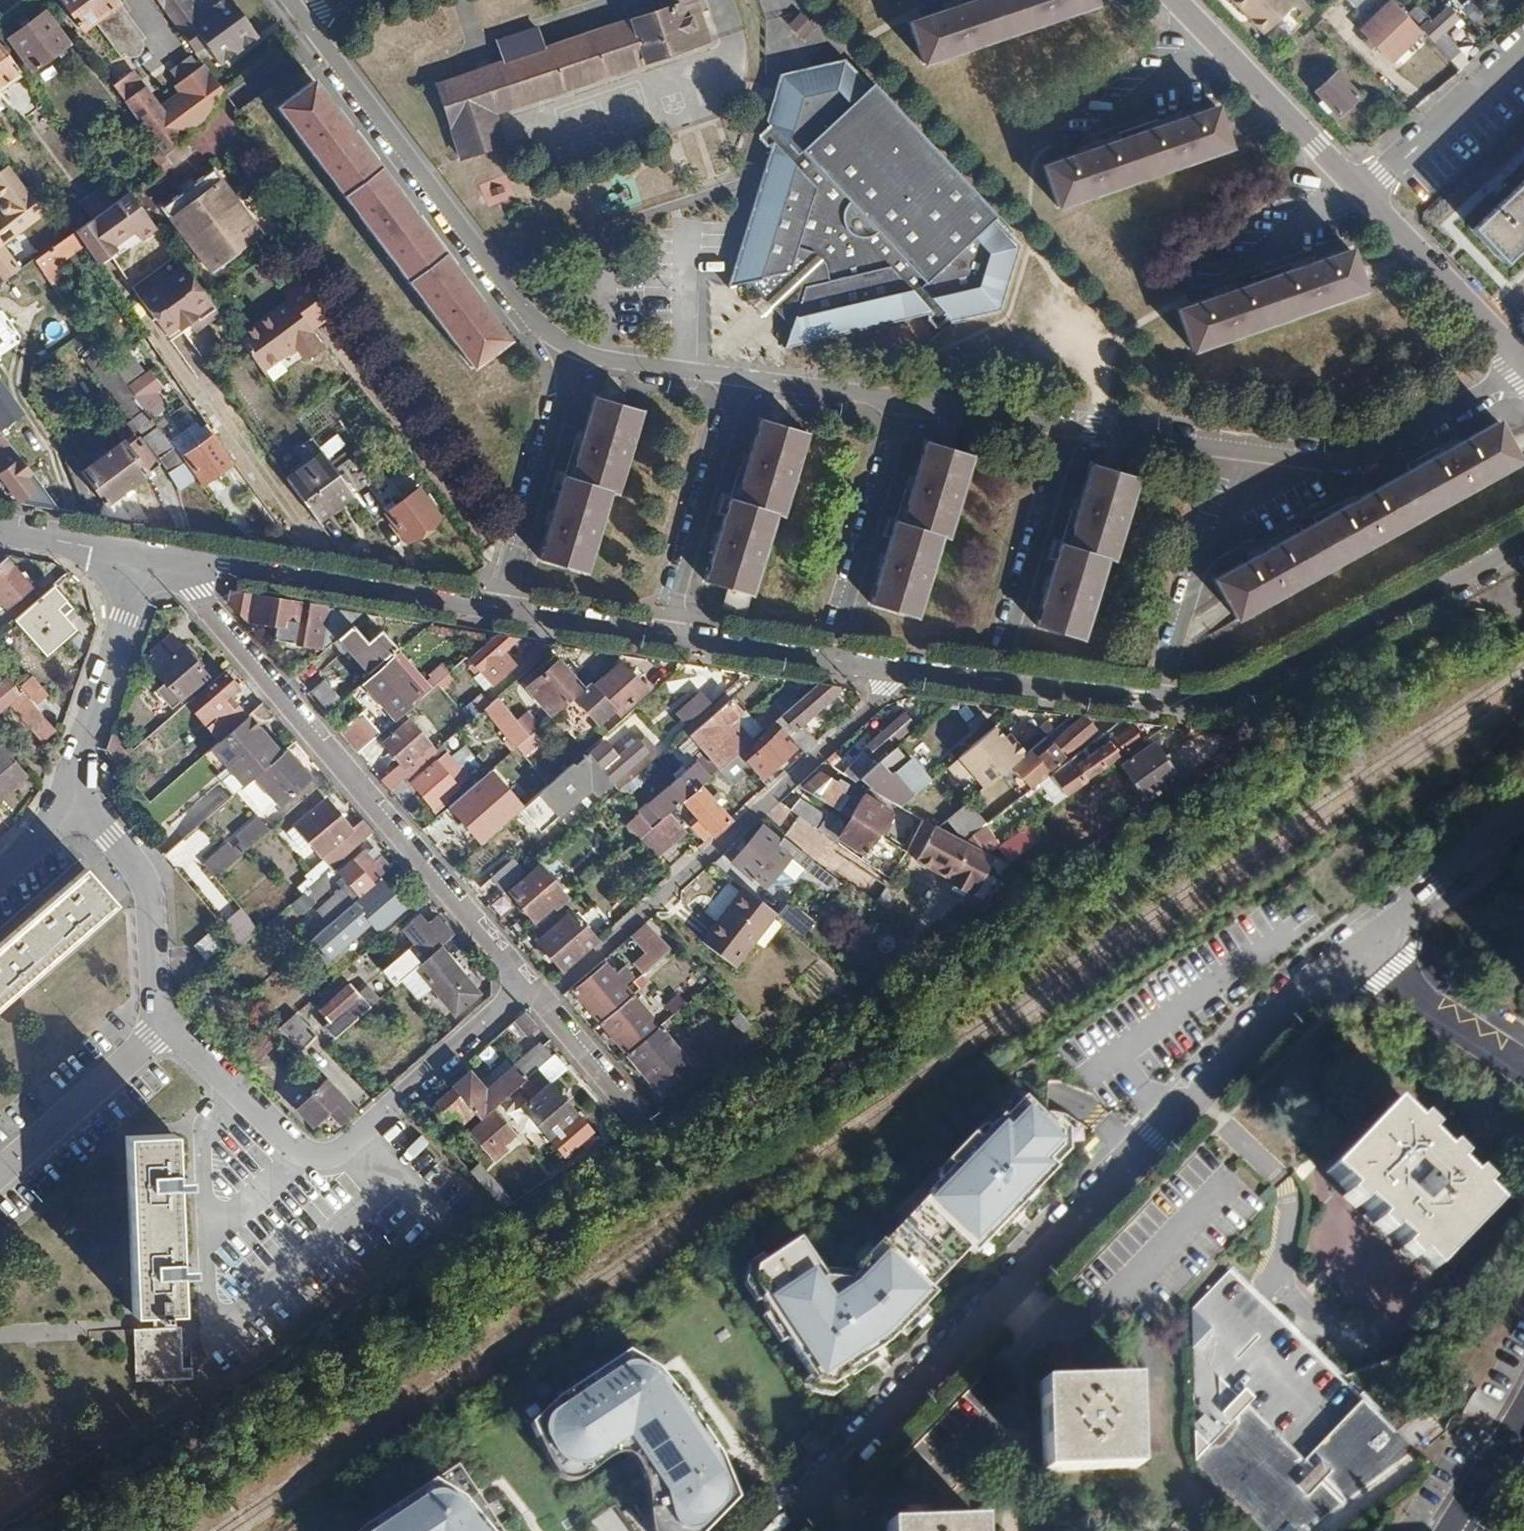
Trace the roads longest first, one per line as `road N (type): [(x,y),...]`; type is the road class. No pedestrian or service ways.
road 1 (residential): [(778,1530),(1291,1002),(1351,952)]
road 2 (residential): [(177,559),(181,576),(526,984)]
road 3 (residential): [(540,1000),(888,690),(892,671)]
road 4 (residential): [(526,984),(333,1152),(280,1146),(164,1028)]
road 5 (residential): [(298,14),(539,320),(576,350)]
road 6 (residential): [(1158,703),(1209,704),(1243,695),(1523,540)]
road 7 (residential): [(177,559),(500,614)]
road 8 (residential): [(1267,456),(1363,457),(1523,366)]
road 9 (residential): [(576,350),(500,614)]
road 10 (residential): [(1267,456),(1203,558),(1158,703)]
road 11 (residential): [(1180,0),(1366,198)]
road 12 (residential): [(740,378),(669,639)]
road 13 (residential): [(892,671),(1158,703)]
road 14 (residential): [(144,554),(78,767),(78,807)]
road 15 (residential): [(164,1028),(141,875),(78,807)]
road 16 (residential): [(906,401),(845,630)]
road 17 (residential): [(1073,425),(1012,647)]
road 18 (residential): [(1366,198),(1523,366)]
road 19 (residential): [(669,639),(892,671)]
road 20 (residential): [(1351,952),(1523,813)]
road 21 (residential): [(0,1174),(164,1028)]
road 22 (residential): [(1366,198),(1523,48)]
road 23 (residential): [(1523,1064),(1351,952)]
road 24 (residential): [(1073,425),(1267,456)]
road 25 (residential): [(500,614),(669,639)]
road 26 (residential): [(906,401),(1073,425)]
road 27 (residential): [(740,378),(906,401)]
road 28 (residential): [(576,350),(740,378)]
road 29 (residential): [(540,1000),(636,1110)]
road 30 (residential): [(0,532),(144,554)]
road 31 (residential): [(1452,1530),(1523,1410)]

